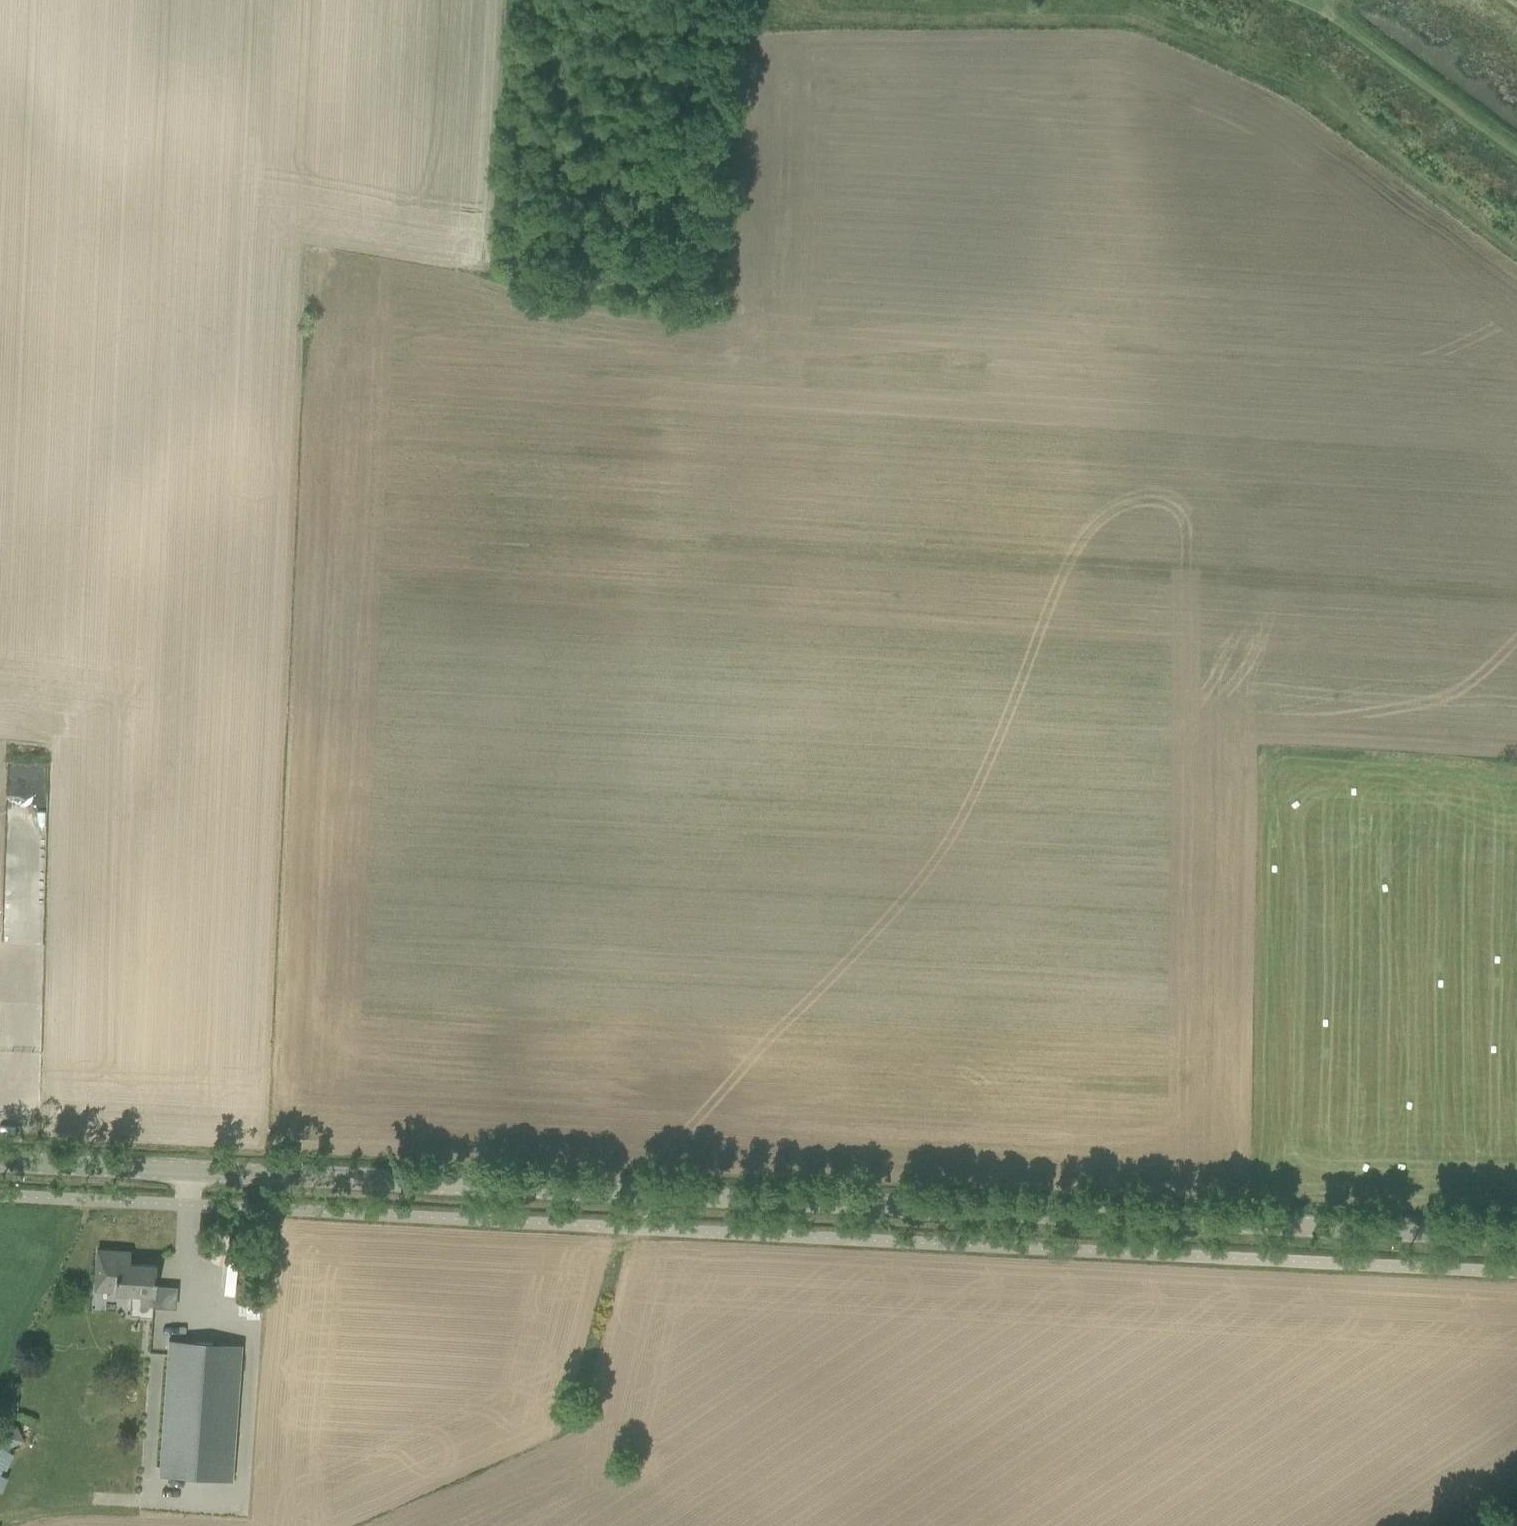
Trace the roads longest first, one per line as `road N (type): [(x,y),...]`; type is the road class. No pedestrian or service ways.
road 1 (tertiary): [(311,1178),(1516,1235)]
road 2 (tertiary): [(311,1178),(0,1163)]

